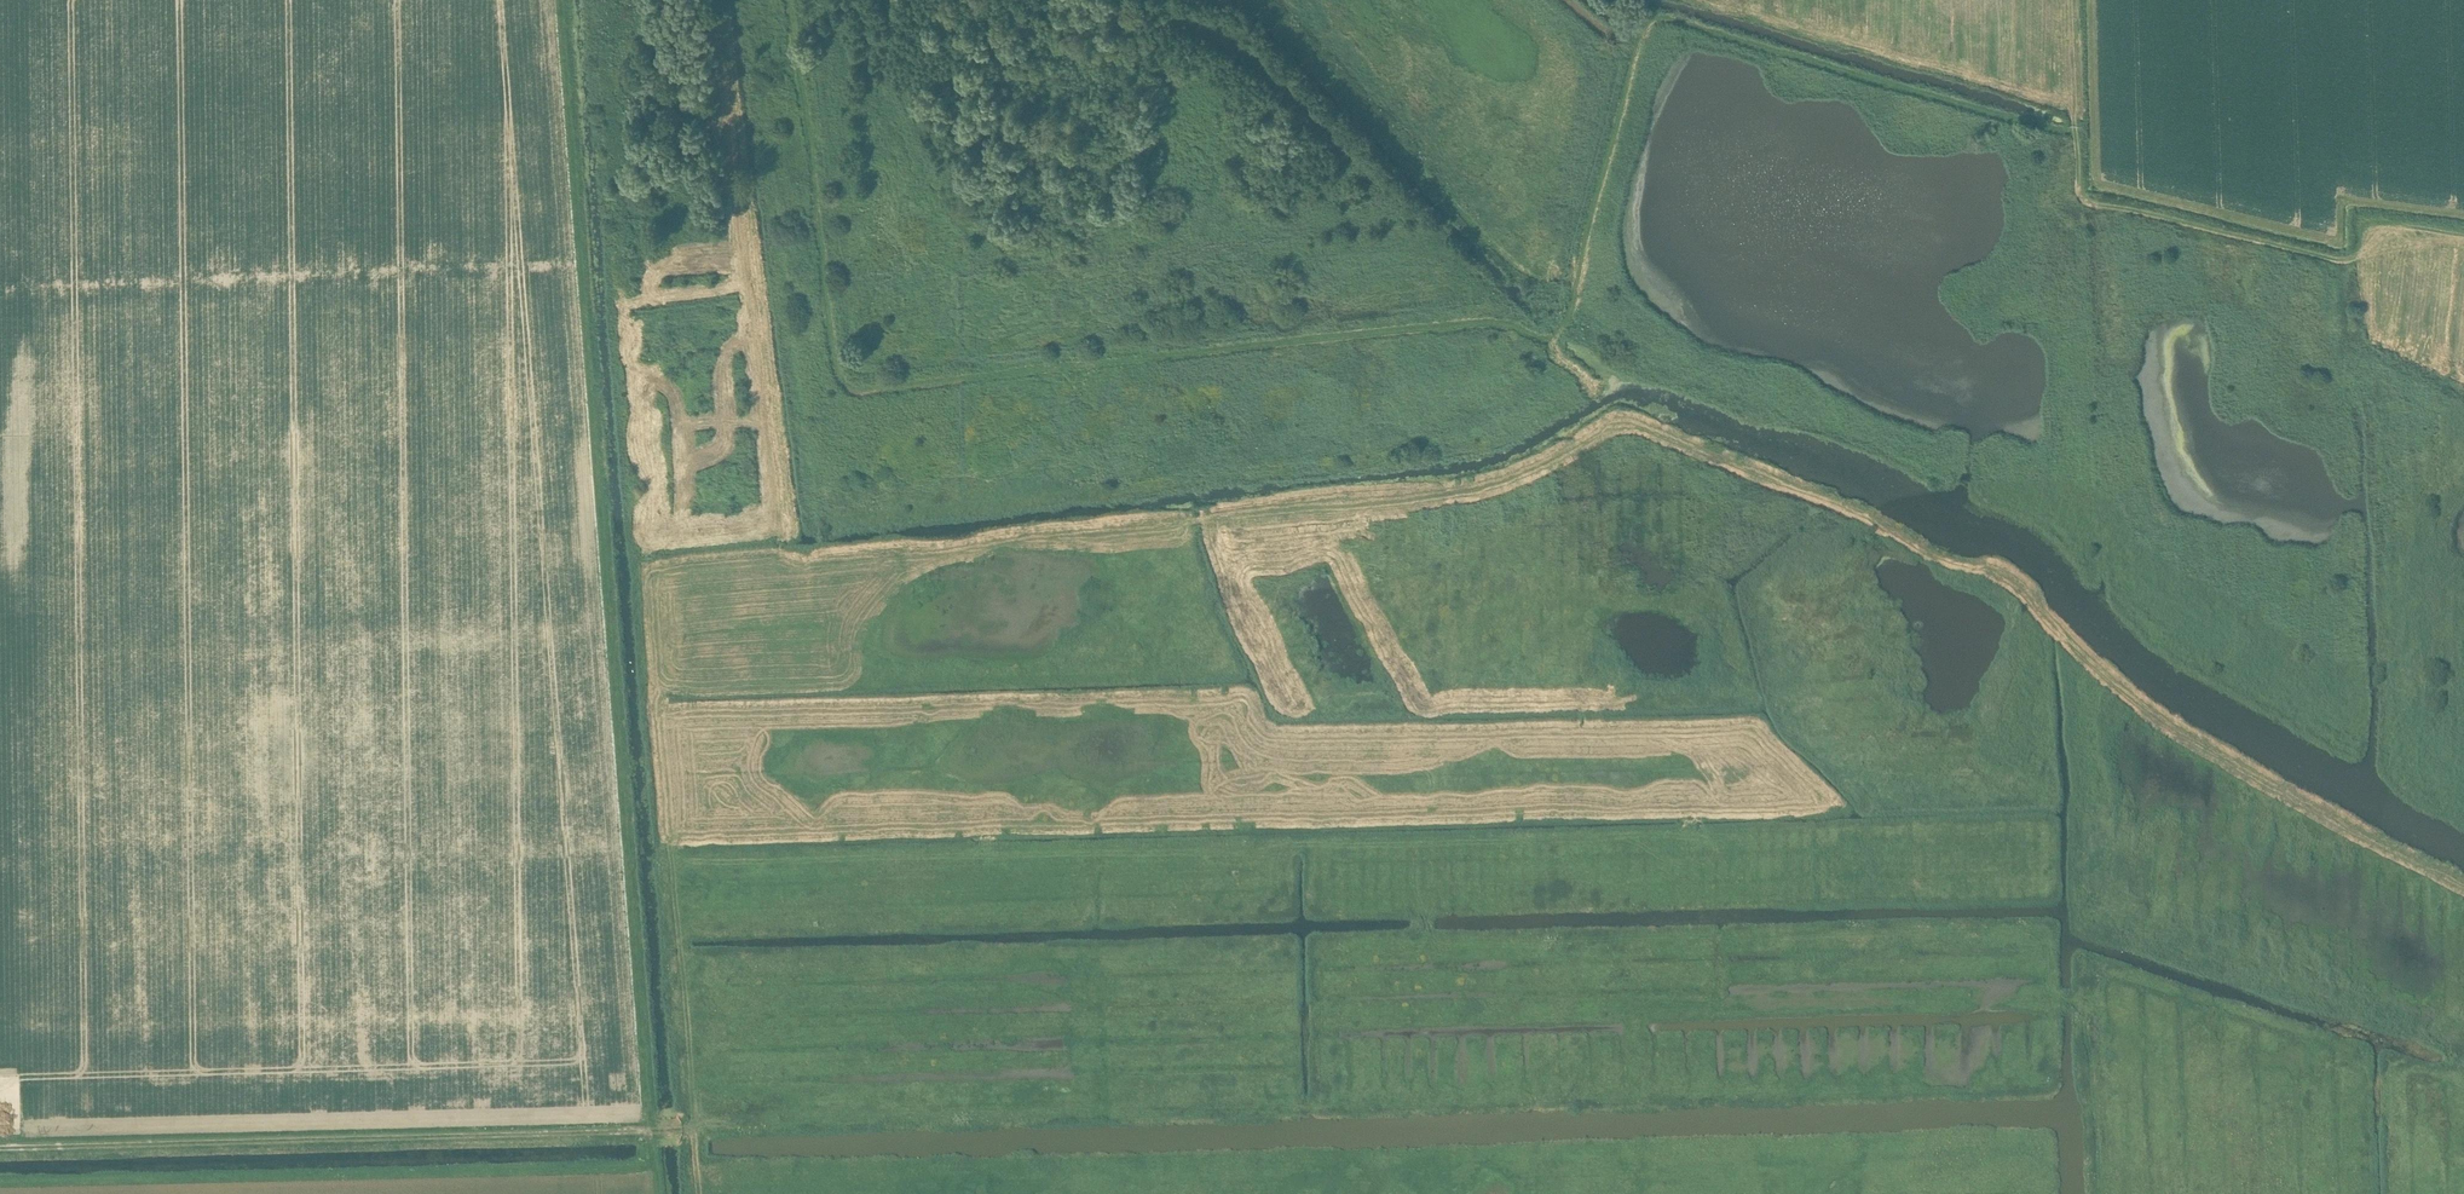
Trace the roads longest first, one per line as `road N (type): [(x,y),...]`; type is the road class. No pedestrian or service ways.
road 1 (track): [(0,1149),(693,1128)]

